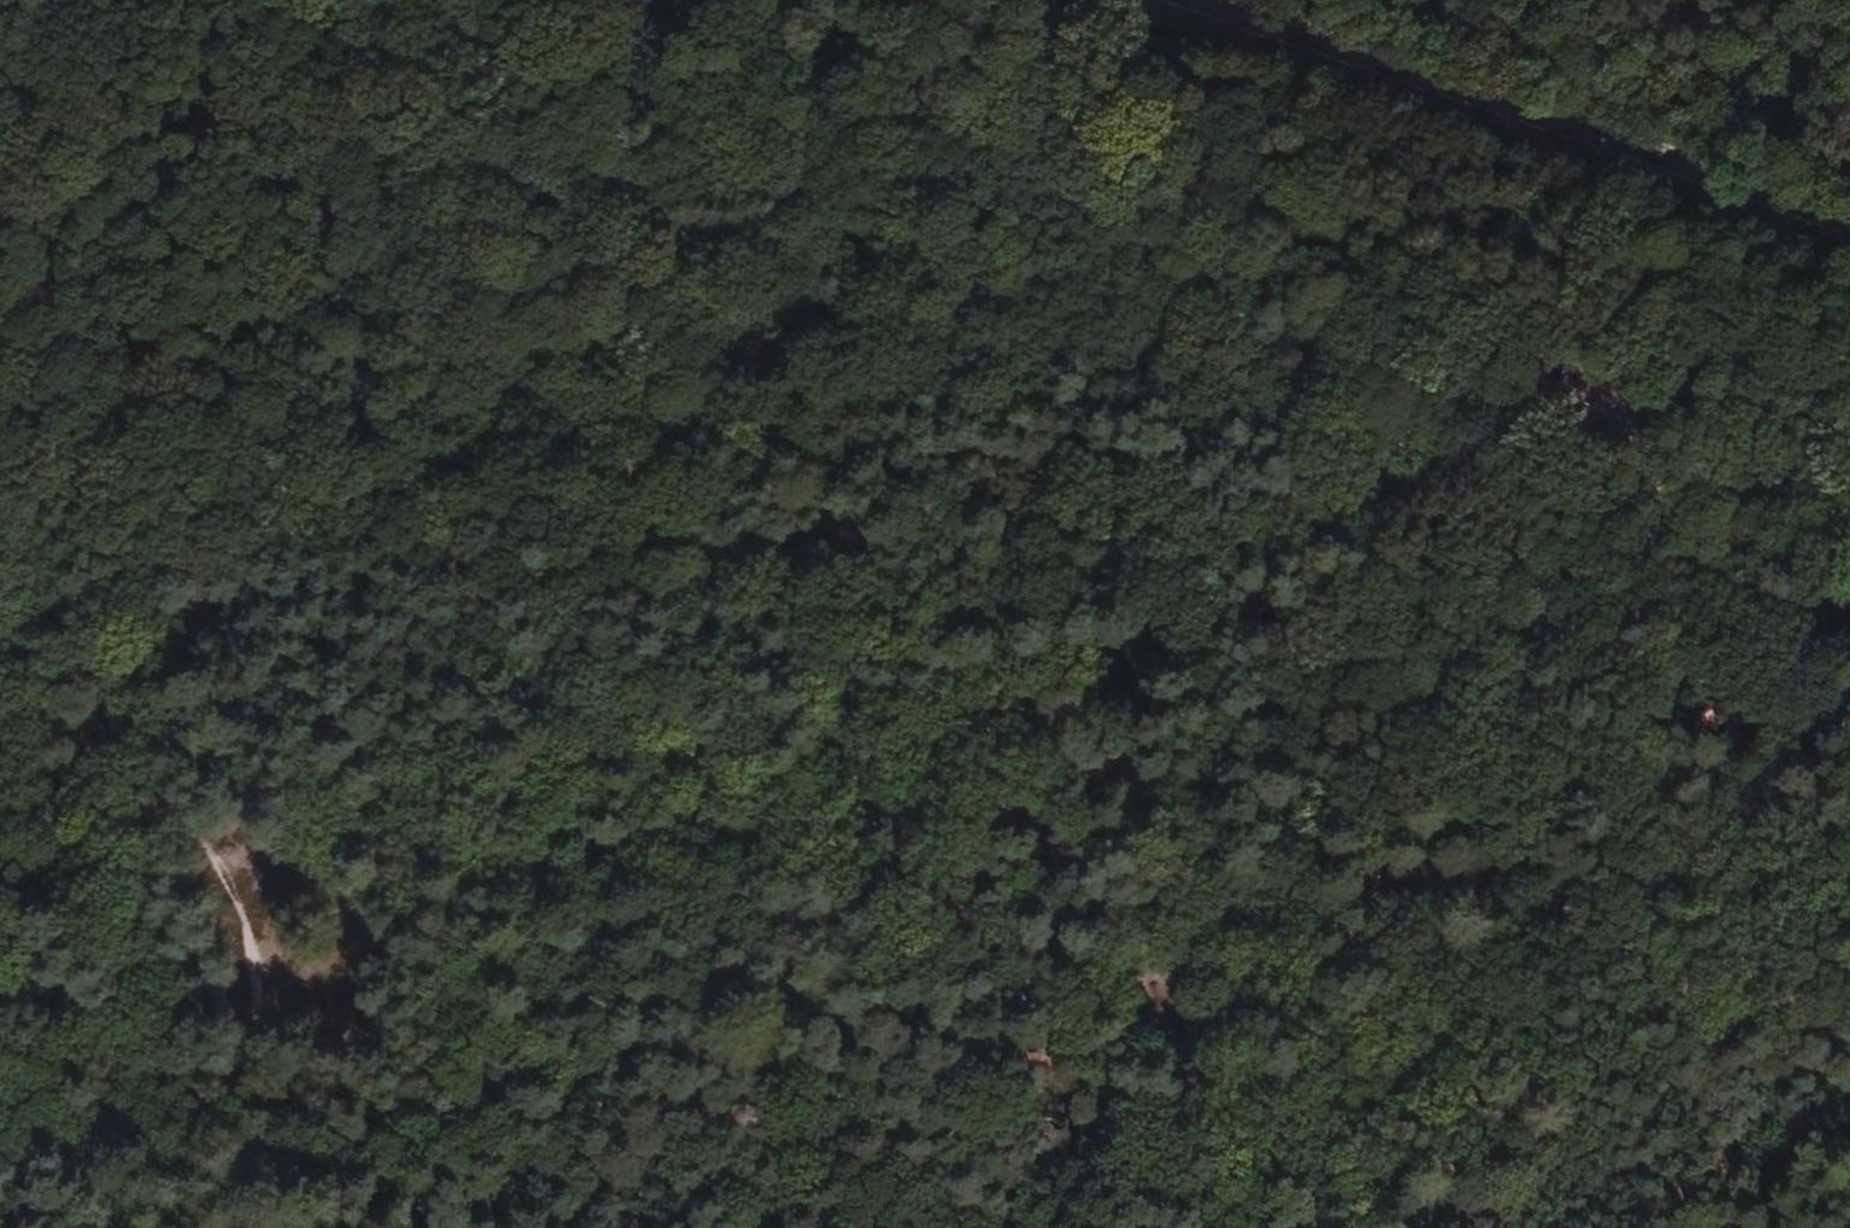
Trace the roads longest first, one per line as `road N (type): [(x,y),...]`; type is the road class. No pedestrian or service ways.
road 1 (primary): [(1849,231),(1161,0)]

